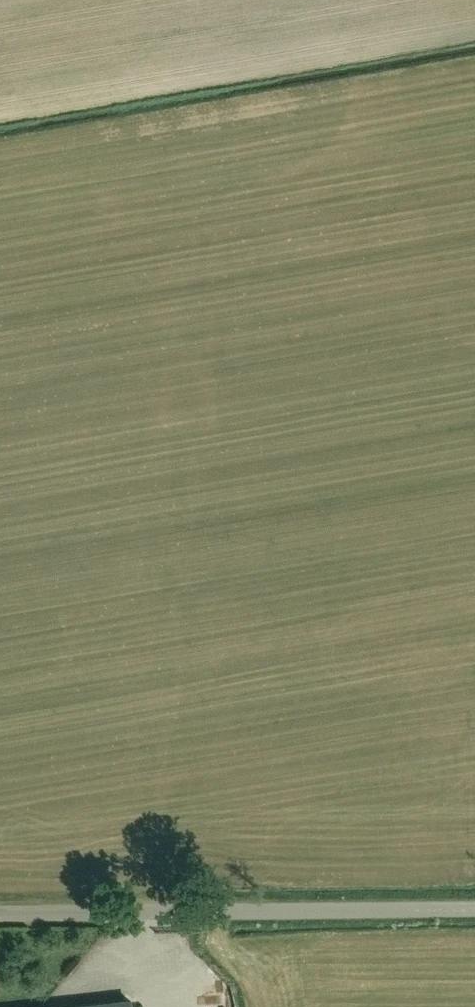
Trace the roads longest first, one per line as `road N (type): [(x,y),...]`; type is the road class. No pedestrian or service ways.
road 1 (unclassified): [(0,915),(474,910)]

